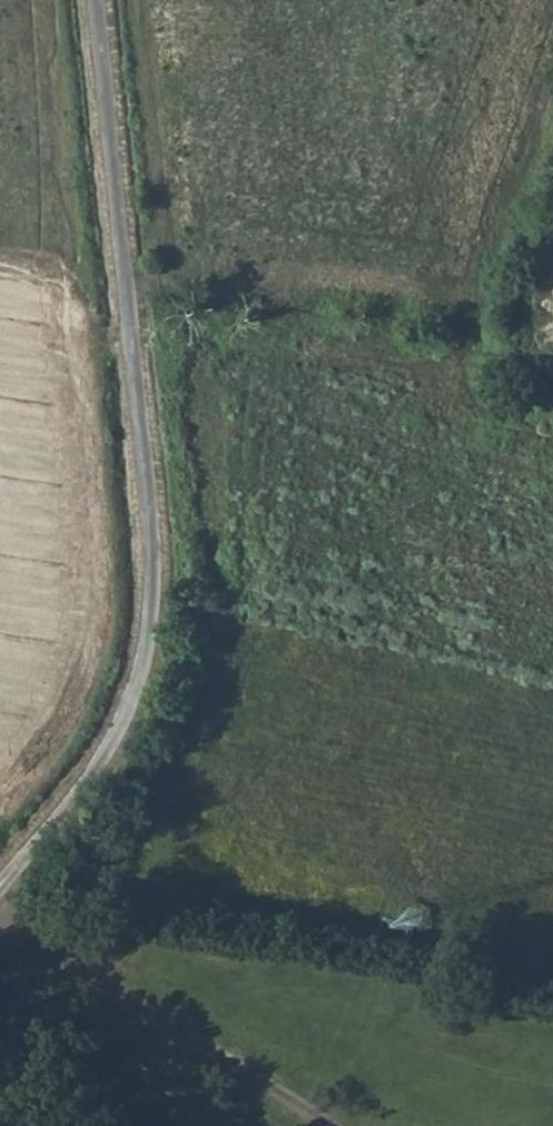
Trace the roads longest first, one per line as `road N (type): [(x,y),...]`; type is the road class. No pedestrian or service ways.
road 1 (unclassified): [(93,0),(150,512),(149,639),(124,723),(0,881)]
road 2 (track): [(0,807),(33,781),(68,729),(105,608),(44,0)]
road 3 (track): [(125,284),(302,276),(410,284),(438,294),(467,320),(485,354)]
road 4 (track): [(0,923),(320,1125)]
road 5 (track): [(268,276),(318,345),(387,368),(453,364),(527,342),(552,321)]
road 6 (track): [(173,280),(143,0)]
road 7 (track): [(552,71),(463,316)]

